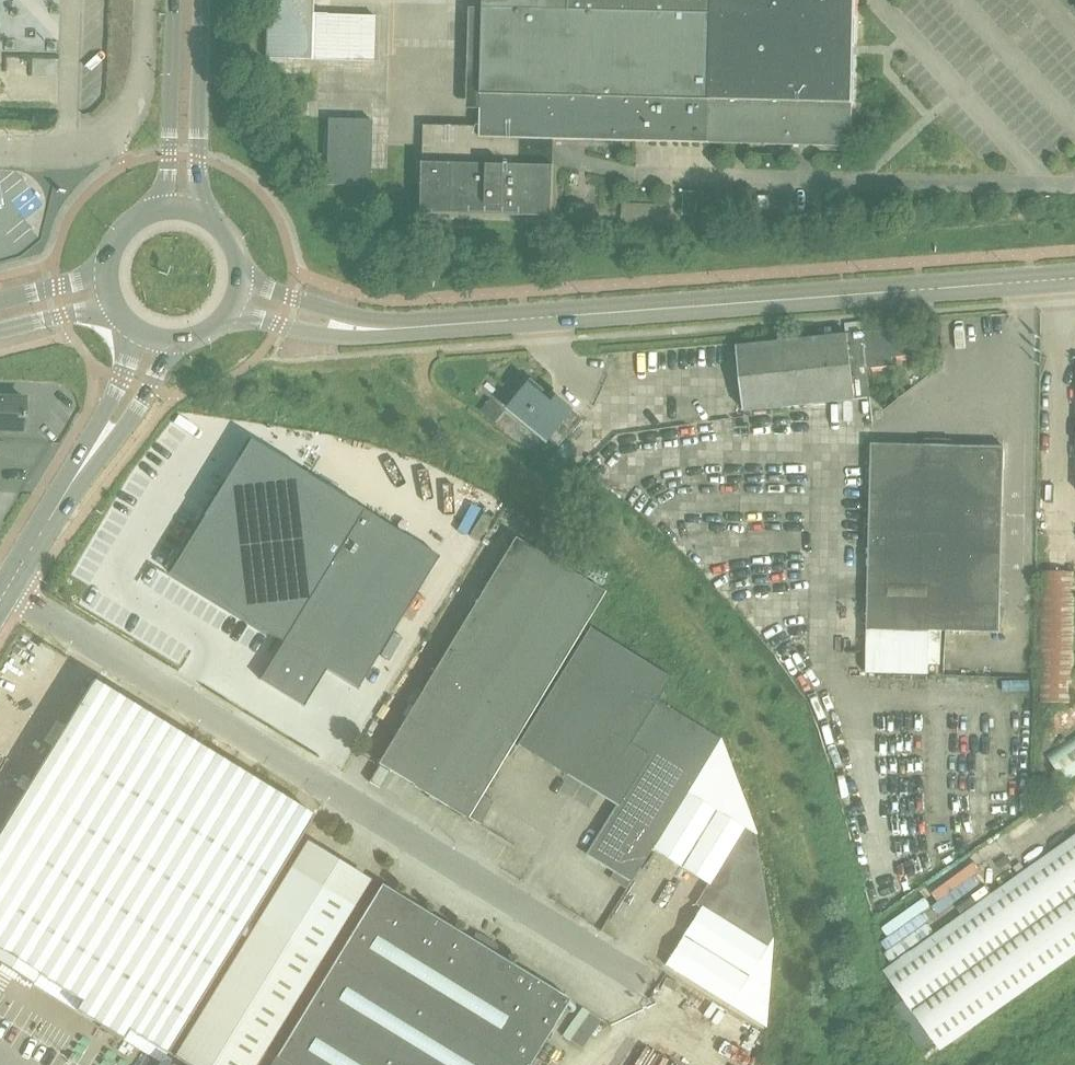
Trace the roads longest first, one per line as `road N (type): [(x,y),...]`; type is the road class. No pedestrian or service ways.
road 1 (unclassified): [(640,978),(6,590)]
road 2 (unclassified): [(1074,276),(392,328)]
road 3 (unclassified): [(0,151),(67,152),(121,128),(145,74),(148,0)]
road 4 (tertiary): [(197,214),(202,0)]
road 5 (tertiary): [(174,0),(168,210)]
road 6 (unclassified): [(62,500),(149,391),(169,343)]
road 7 (unclassified): [(135,330),(62,500)]
road 8 (unclassified): [(231,313),(332,336),(392,328)]
road 9 (unclassified): [(392,328),(242,280)]

